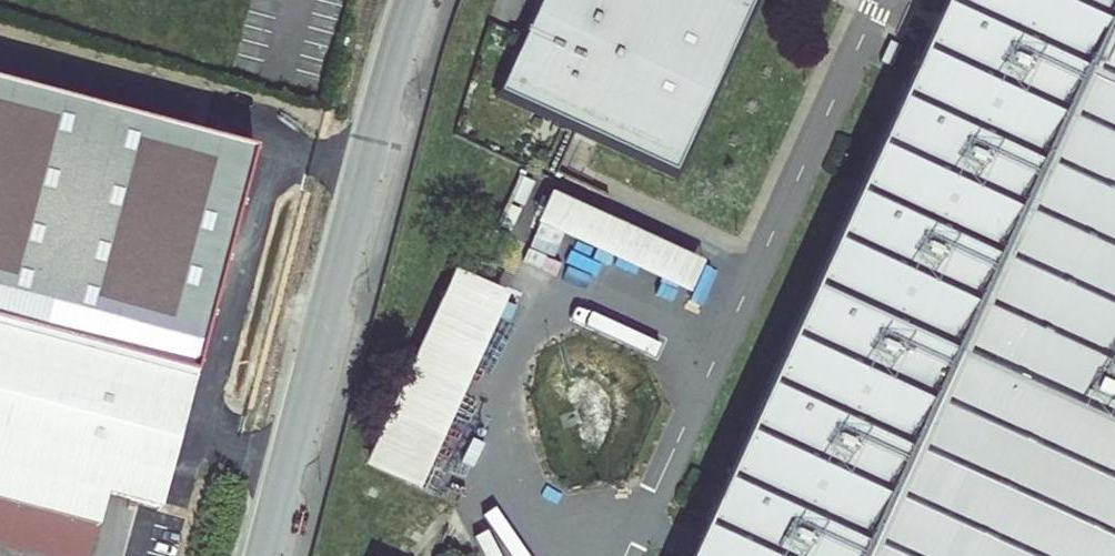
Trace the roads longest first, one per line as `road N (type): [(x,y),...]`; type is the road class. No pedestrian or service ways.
road 1 (unclassified): [(412,0),(261,555)]

